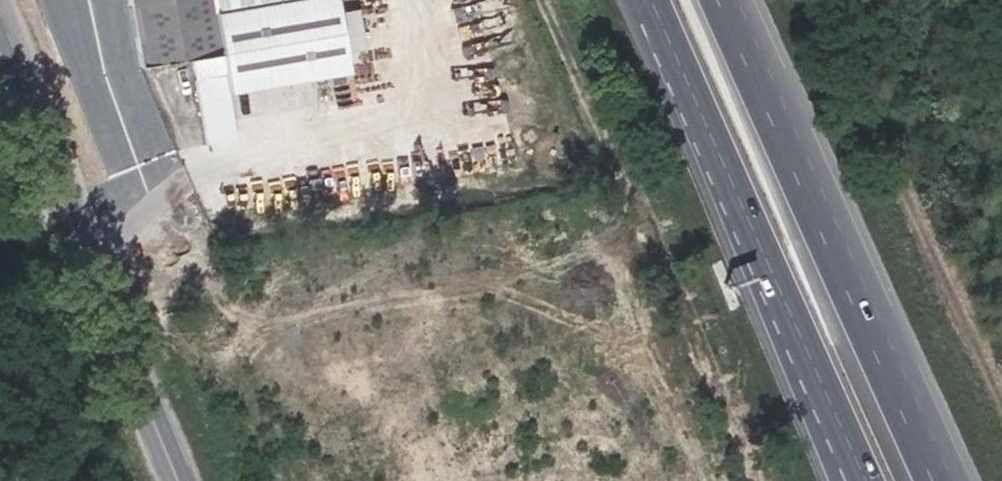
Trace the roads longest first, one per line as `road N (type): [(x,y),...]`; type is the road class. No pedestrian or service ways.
road 1 (primary): [(0,51),(177,480)]
road 2 (motorway): [(657,0),(808,350)]
road 3 (motorway): [(866,331),(724,0)]
road 4 (motorway): [(948,480),(866,331)]
road 5 (motorway): [(935,480),(866,331)]
road 6 (motorway): [(808,350),(868,480)]
road 7 (motorway): [(808,350),(858,480)]

